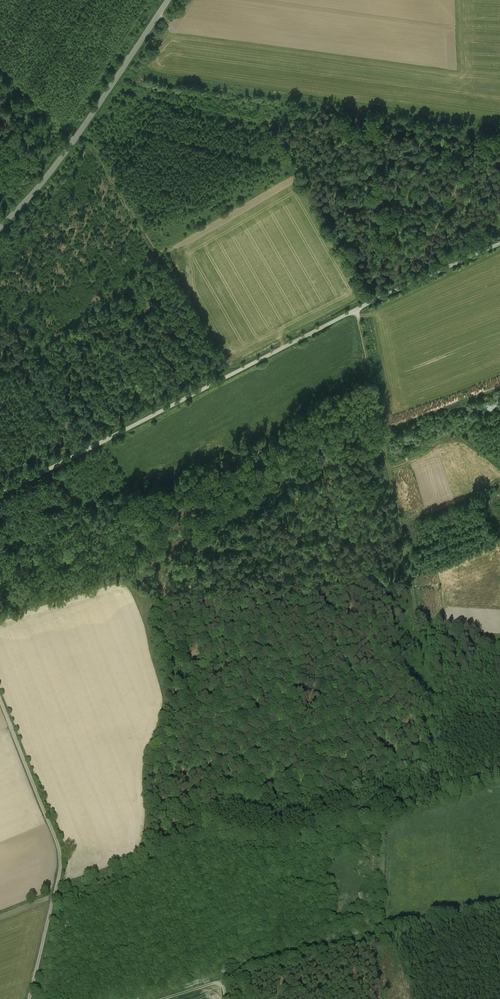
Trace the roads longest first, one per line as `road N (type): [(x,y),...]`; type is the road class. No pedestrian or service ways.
road 1 (unclassified): [(499,243),(0,494)]
road 2 (track): [(356,309),(431,695)]
road 3 (track): [(0,698),(60,853),(30,998)]
road 4 (unclassified): [(168,0),(65,153),(0,227)]

